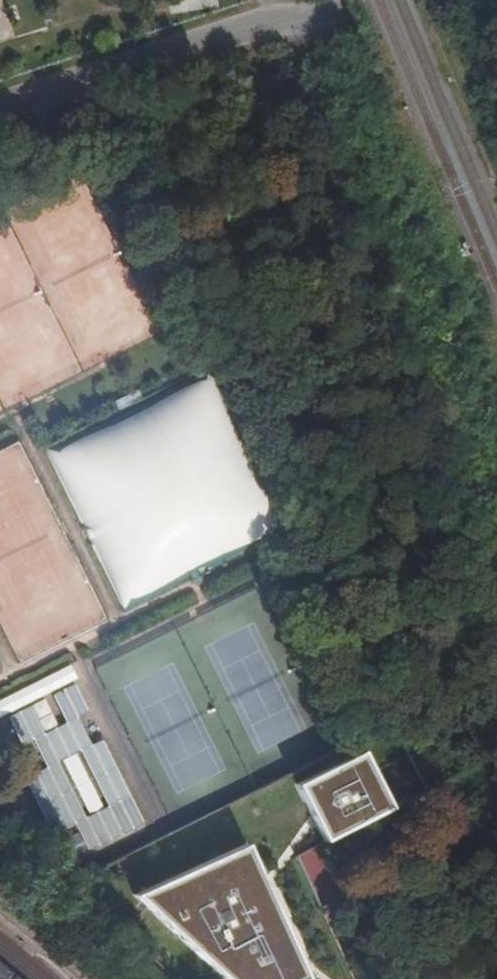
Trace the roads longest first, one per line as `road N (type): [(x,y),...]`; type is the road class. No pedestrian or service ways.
road 1 (unclassified): [(0,109),(397,0)]

